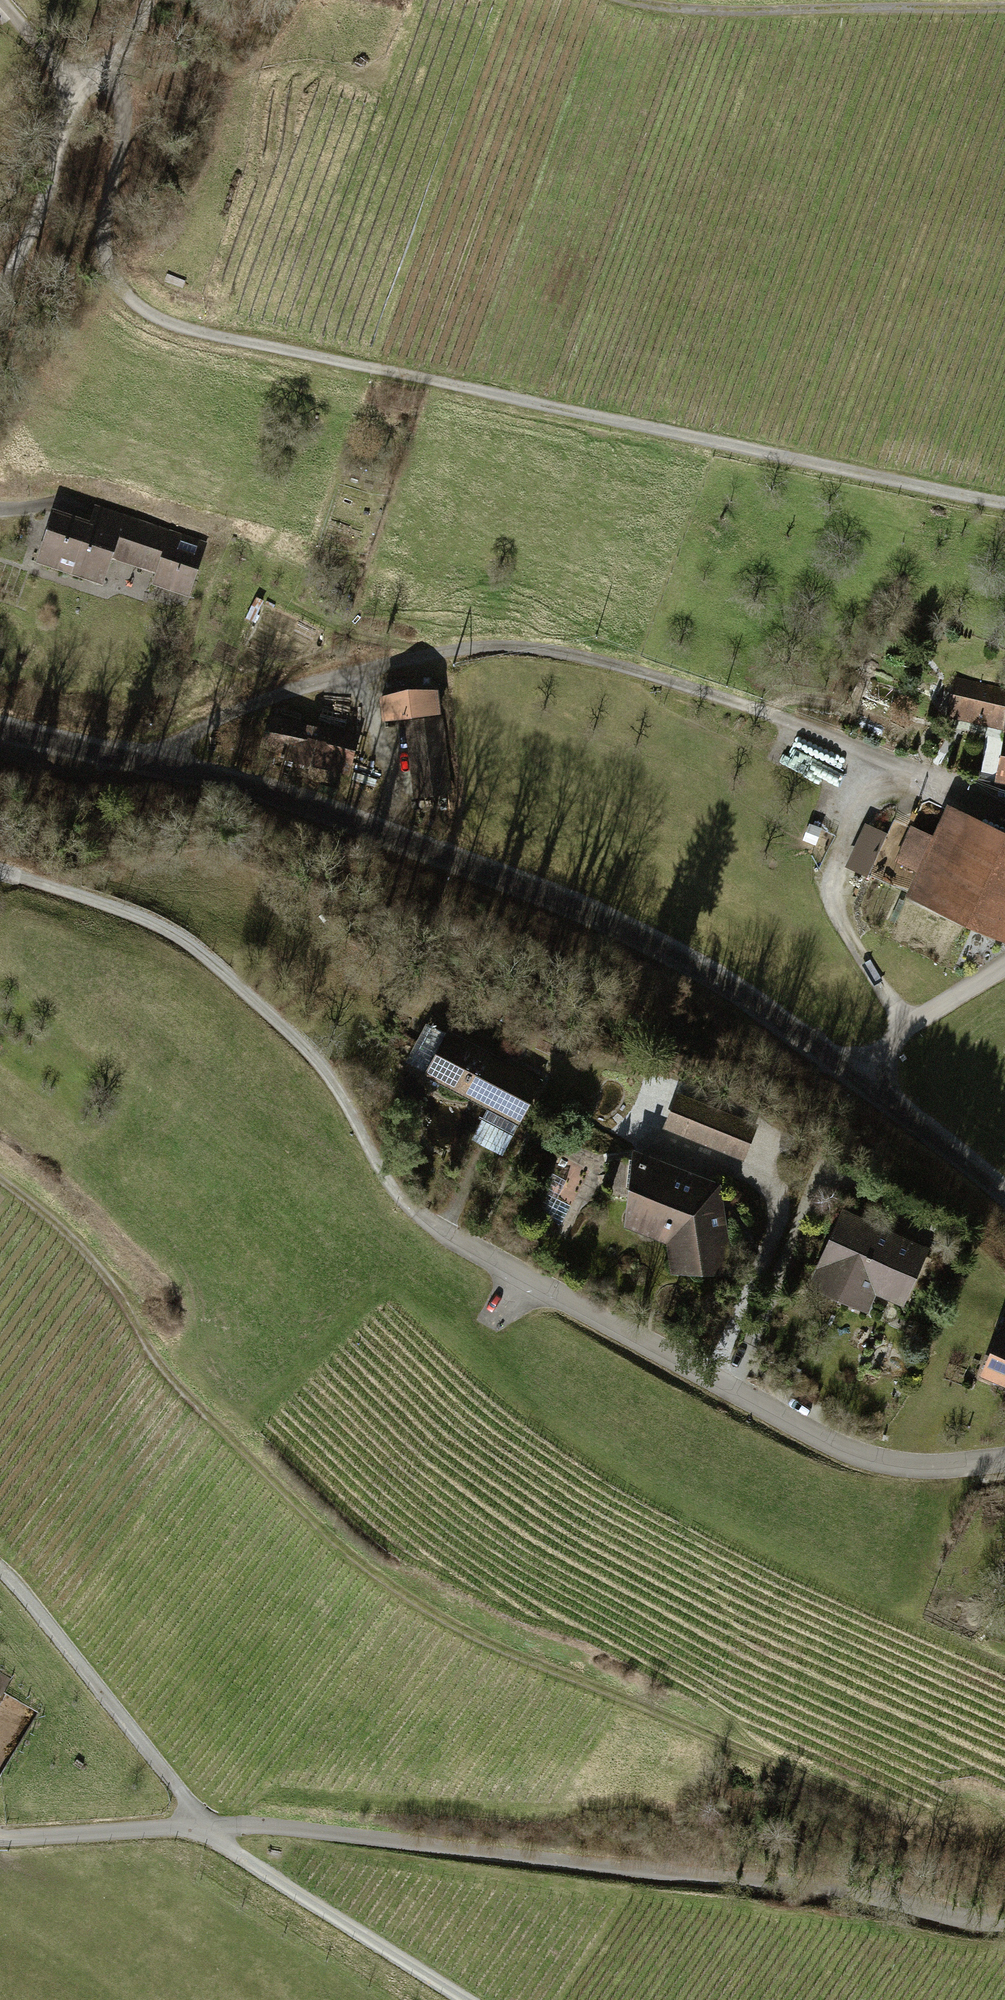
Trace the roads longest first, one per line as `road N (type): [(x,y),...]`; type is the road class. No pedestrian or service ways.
road 1 (track): [(1004,506),(155,319),(109,269),(107,211),(124,124),(119,88),(96,67),(62,66),(1,0)]
road 2 (track): [(0,1179),(92,1261),(154,1360),(358,1563),(456,1629),(913,1821),(958,1820)]
road 3 (unclassified): [(0,1828),(207,1827),(408,1841),(864,1893),(1004,1920)]
road 4 (residential): [(156,762),(215,718),(367,675),(519,646),(767,711),(1004,807)]
road 5 (residential): [(156,762),(392,822),(645,927),(874,1088)]
road 6 (residential): [(1004,1460),(916,1466),(857,1456),(523,1281),(419,1215)]
road 7 (track): [(419,1215),(385,1175),(327,1070),(197,948),(141,916),(0,868)]
road 8 (track): [(207,1827),(0,1550)]
road 9 (track): [(207,1827),(493,1999)]
road 10 (track): [(1004,9),(689,0)]
road 11 (residential): [(0,287),(39,221),(68,111),(62,66)]
road 12 (residential): [(1004,967),(913,1025),(874,1088)]
road 13 (residential): [(874,1088),(1004,1196)]
road 14 (residential): [(0,721),(156,762)]
road 15 (track): [(68,111),(96,67),(132,35),(146,0)]

